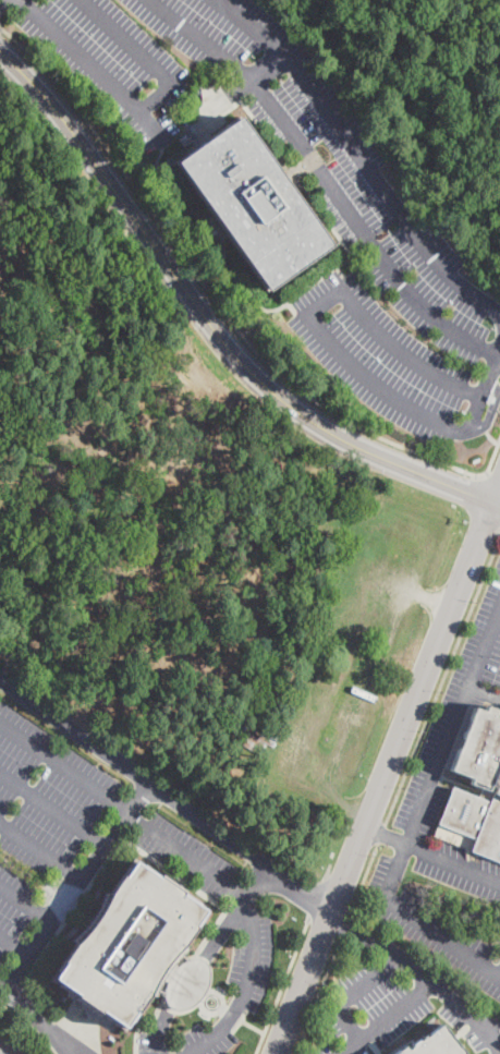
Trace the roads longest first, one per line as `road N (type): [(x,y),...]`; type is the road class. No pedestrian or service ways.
road 1 (tertiary): [(0,51),(64,120),(209,324),(270,390),(349,443),(493,504)]
road 2 (residential): [(276,1053),(493,504)]

